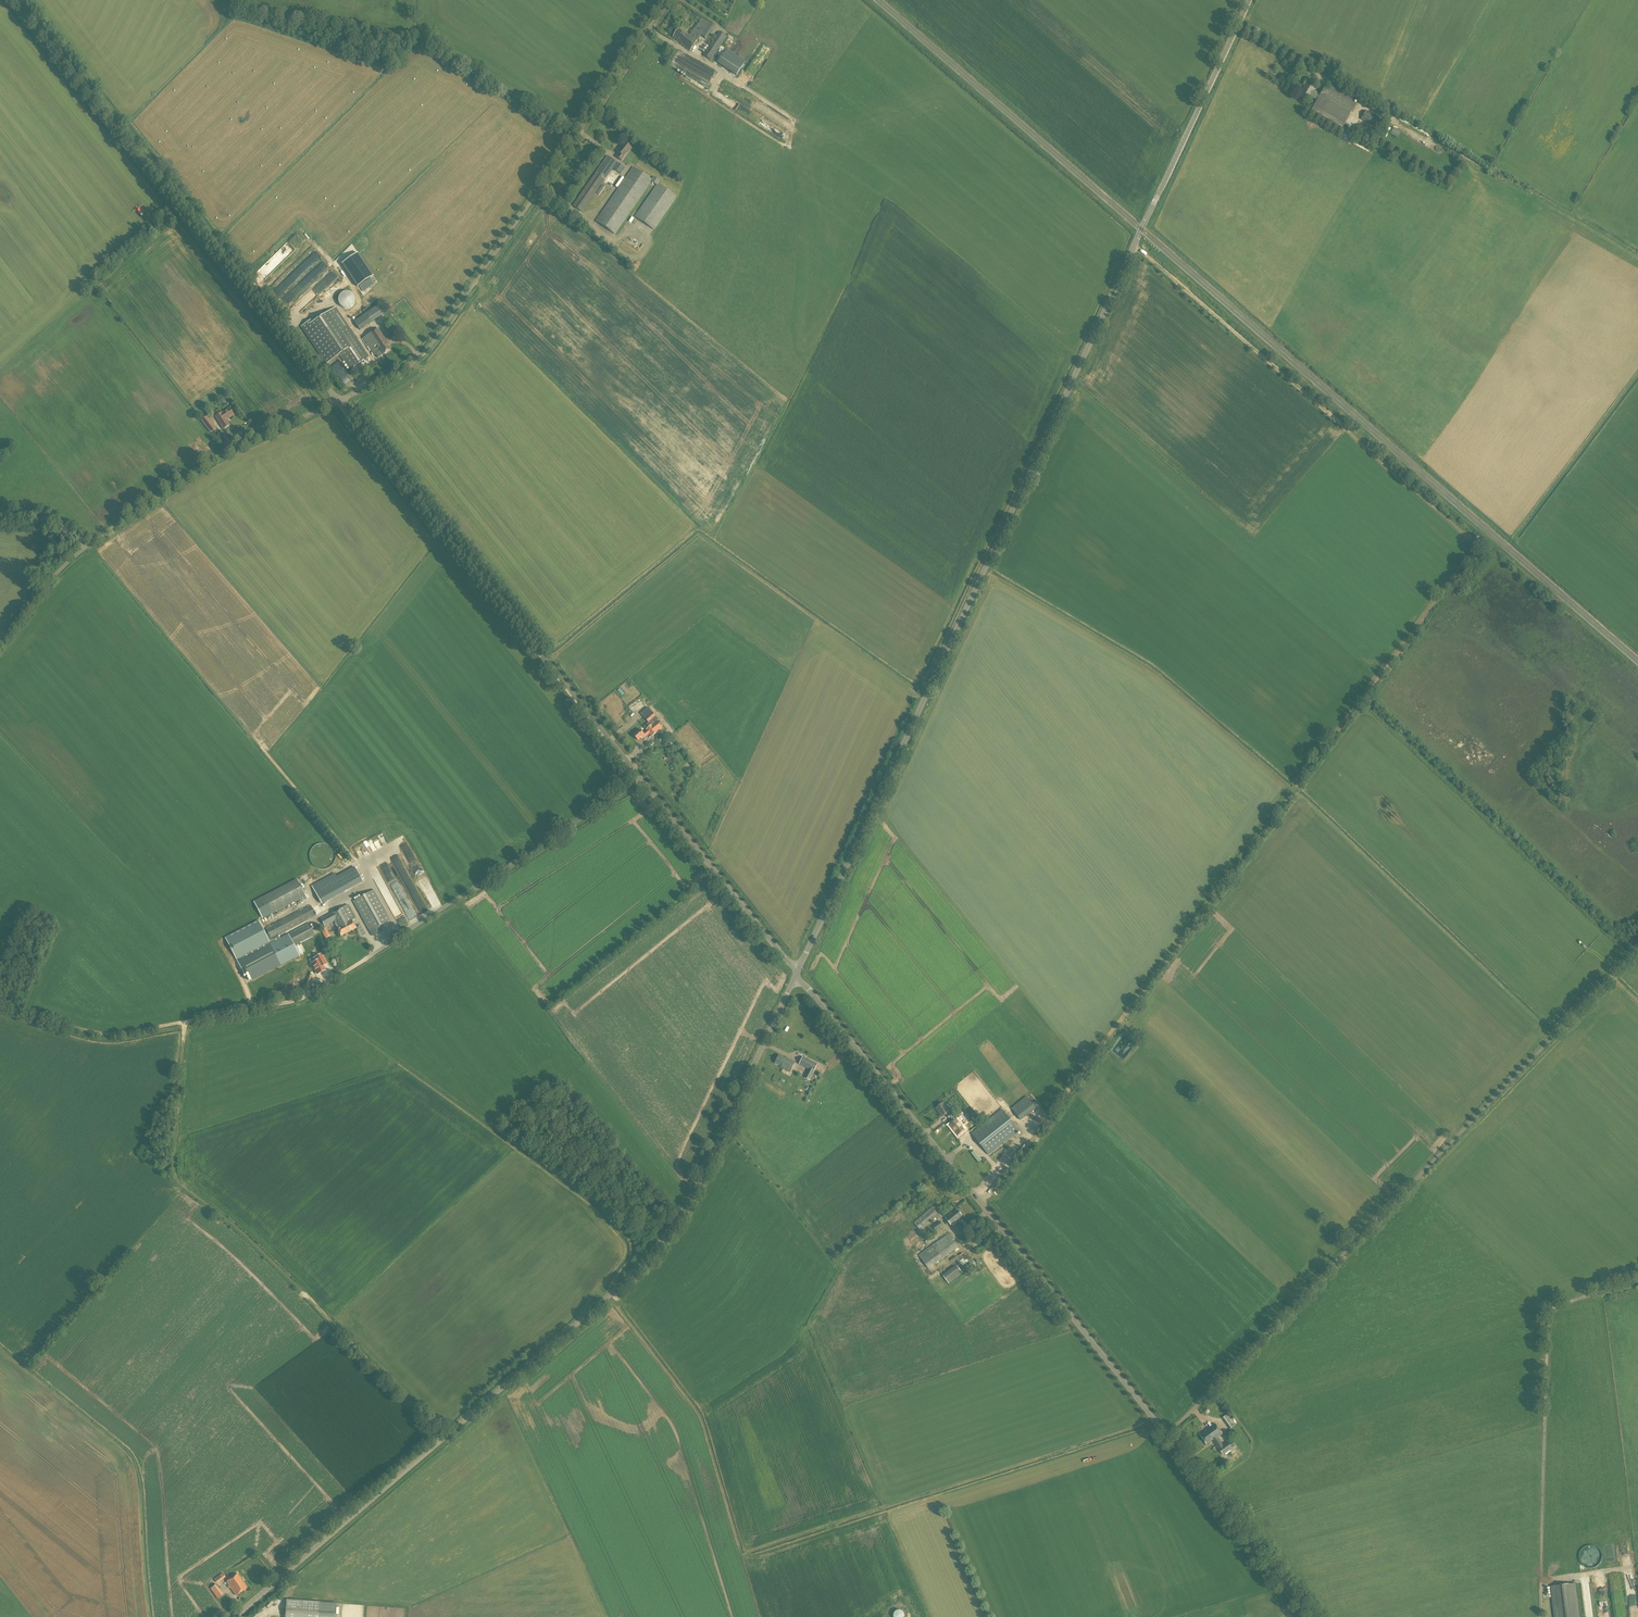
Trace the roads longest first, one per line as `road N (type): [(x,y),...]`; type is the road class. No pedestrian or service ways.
road 1 (track): [(1134,245),(1476,545),(979,1202)]
road 2 (tertiary): [(799,970),(1249,0)]
road 3 (tertiary): [(233,1616),(649,1257),(702,1177),(795,979)]
road 4 (unclassified): [(1166,1435),(1637,948)]
road 5 (tertiary): [(1166,1435),(795,979)]
road 6 (unclassified): [(338,401),(395,374),(432,343),(670,0)]
road 7 (track): [(185,1022),(181,1181),(255,1242),(442,1438)]
road 8 (unclassified): [(338,401),(18,0)]
road 9 (unclassified): [(641,780),(338,401)]
road 10 (unclassified): [(0,645),(54,577),(98,539),(214,459),(338,401)]
road 11 (unclassified): [(1541,1616),(1550,1316),(1563,1303),(1637,1280)]
road 12 (track): [(367,959),(299,998),(130,1032),(94,1033),(0,1006)]
road 13 (unclassified): [(367,959),(641,780)]
road 14 (unclassified): [(799,970),(641,780)]
road 15 (tertiary): [(1312,1616),(1166,1435)]

